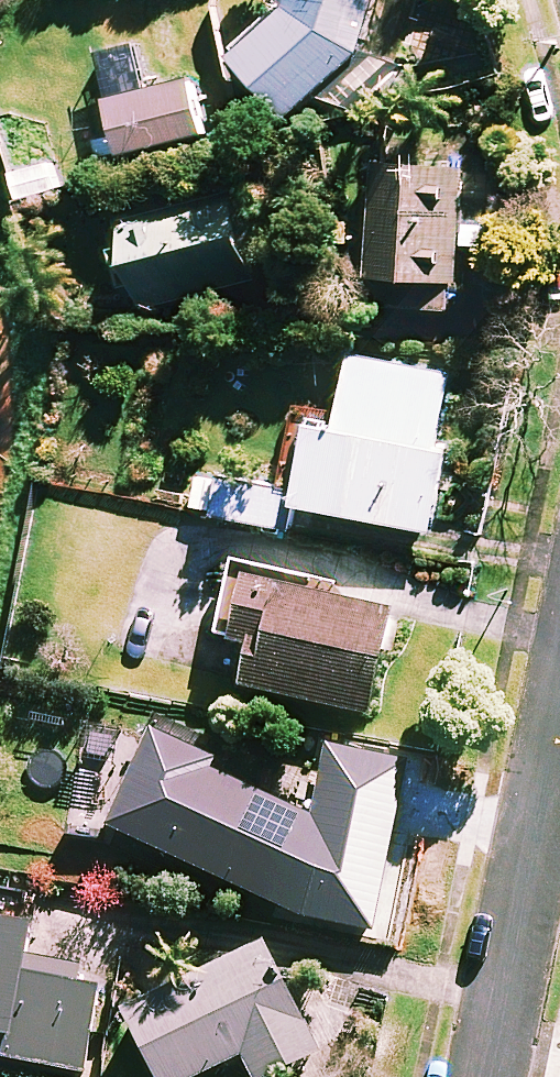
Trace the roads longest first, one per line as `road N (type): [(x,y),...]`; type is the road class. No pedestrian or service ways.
road 1 (residential): [(491,1076),(559,753)]

